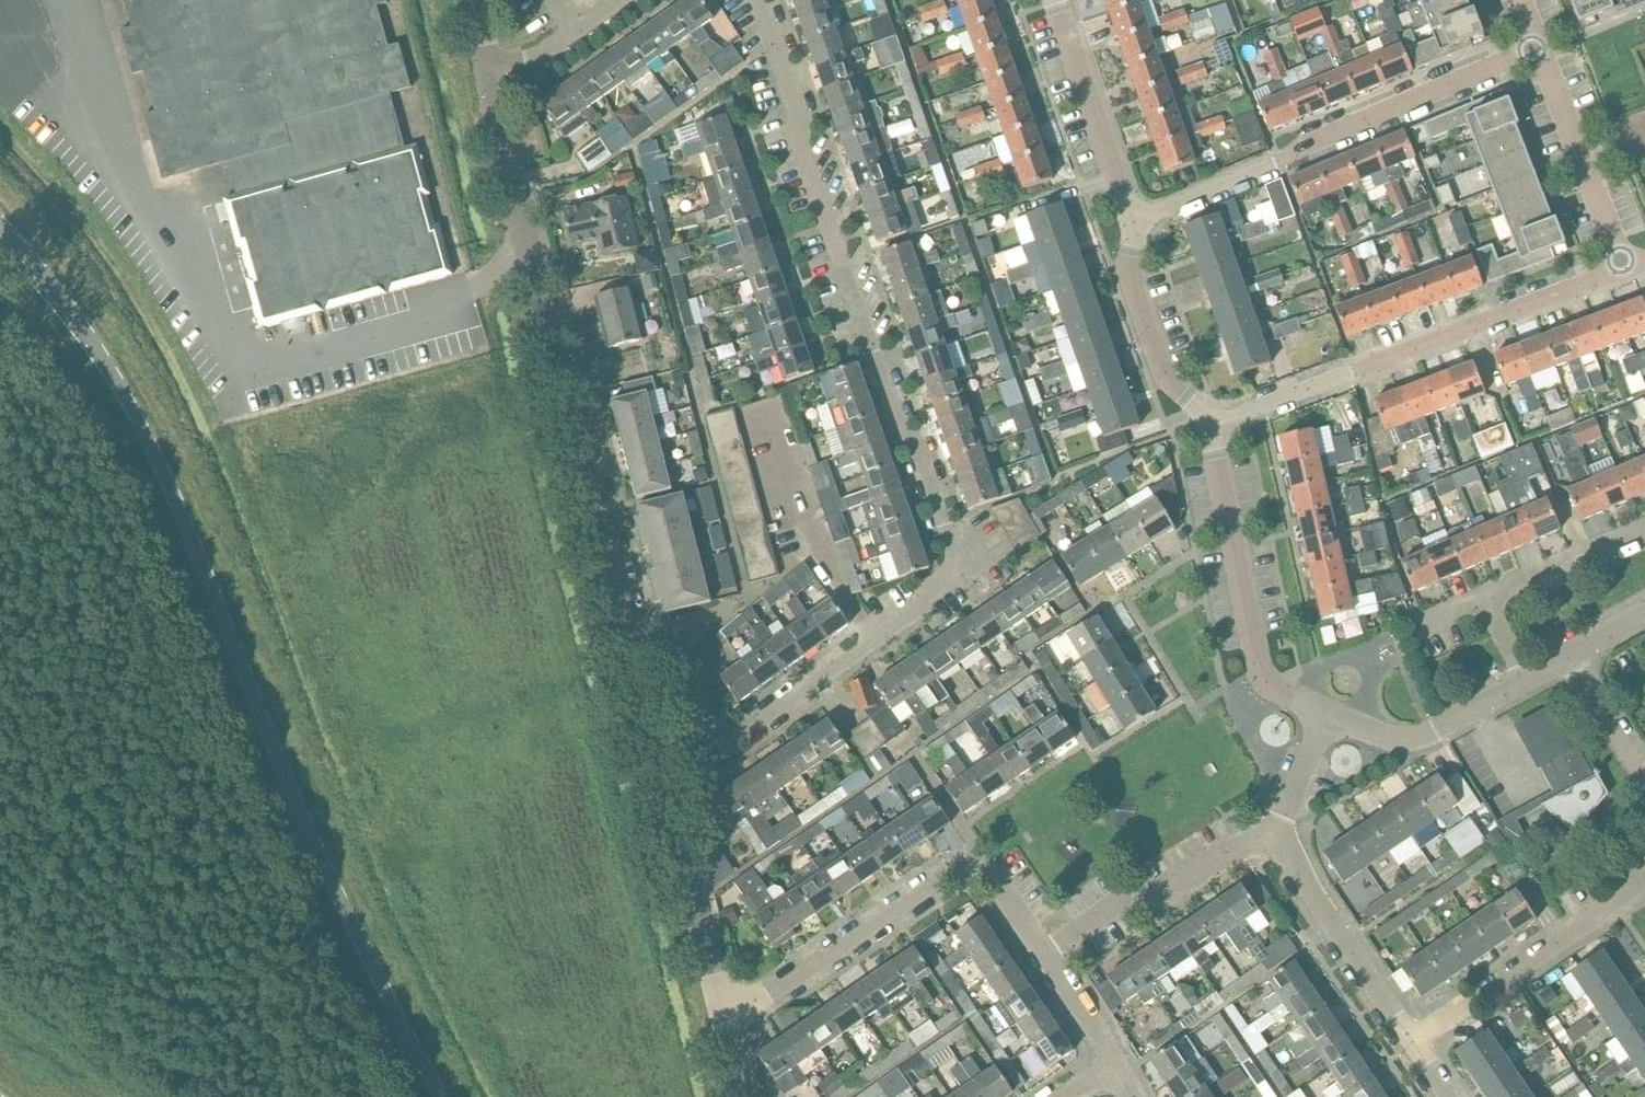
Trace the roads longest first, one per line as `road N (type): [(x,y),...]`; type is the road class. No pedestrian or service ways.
road 1 (primary): [(438,1096),(338,910),(110,368),(0,232)]
road 2 (residential): [(661,760),(485,65)]
road 3 (residential): [(755,0),(770,24),(866,334),(956,556),(954,572)]
road 4 (residential): [(1210,423),(1625,268)]
road 5 (residential): [(1133,221),(1538,47)]
road 6 (residential): [(725,1021),(936,880),(960,872),(999,882),(1045,953)]
road 7 (residential): [(661,760),(719,751),(917,611),(954,572)]
road 8 (residential): [(1328,710),(1265,673),(1210,423)]
road 9 (residential): [(1413,1040),(1644,882)]
road 10 (residential): [(725,1021),(661,760)]
road 11 (residential): [(1045,953),(1117,903),(1157,897),(1273,834)]
road 12 (residential): [(1413,1040),(1273,834)]
road 13 (residential): [(1538,47),(1625,268)]
road 14 (residential): [(1133,221),(1056,0)]
road 15 (residential): [(1210,423),(1167,380),(1129,266),(1133,221)]
road 16 (residential): [(1328,710),(1384,736),(1410,738),(1526,680)]
road 17 (residential): [(1485,599),(1644,531)]
road 18 (residential): [(1644,773),(1568,657)]
road 19 (residential): [(1273,834),(1328,710)]
road 20 (residential): [(1118,1065),(1045,953)]

